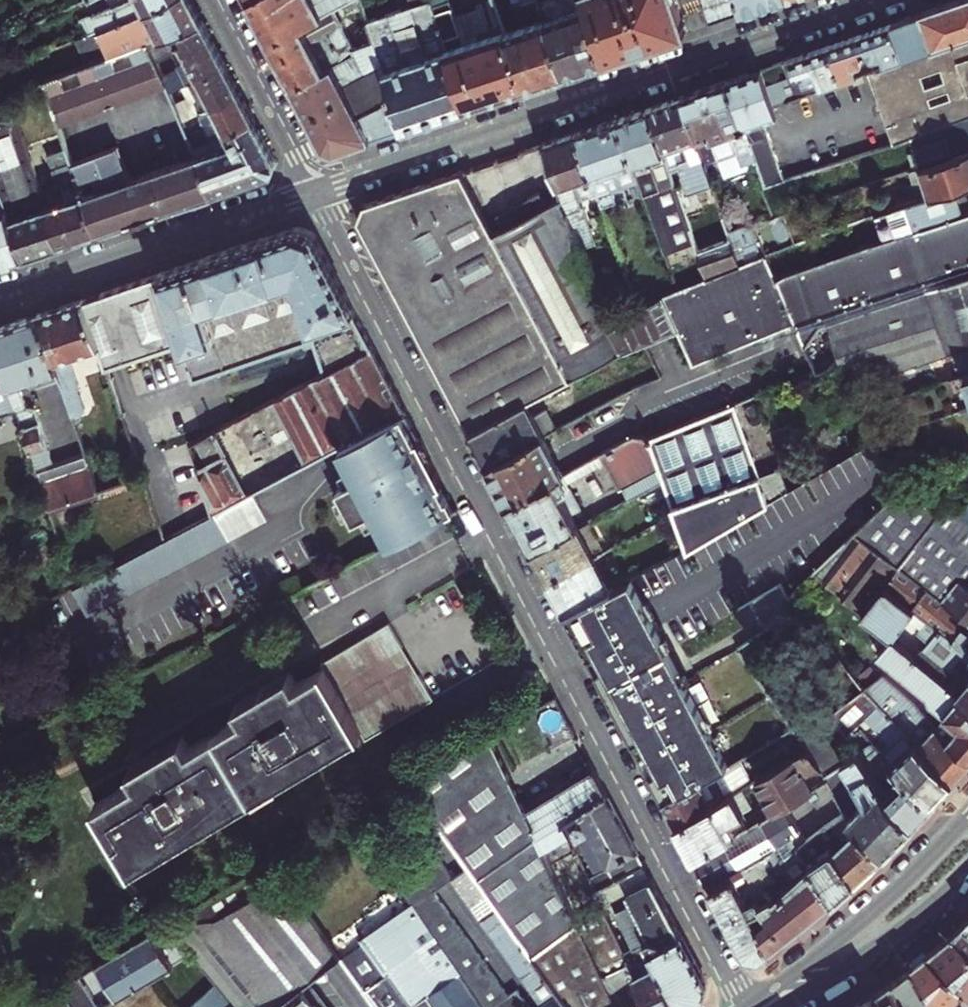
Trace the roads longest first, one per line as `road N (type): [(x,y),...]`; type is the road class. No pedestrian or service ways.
road 1 (residential): [(742,1006),(313,191)]
road 2 (residential): [(313,191),(872,0)]
road 3 (residential): [(0,297),(313,191)]
road 4 (secondary): [(967,813),(874,908),(757,1006)]
road 5 (secondary): [(767,1006),(875,950),(967,873)]
road 6 (residential): [(212,0),(313,191)]

